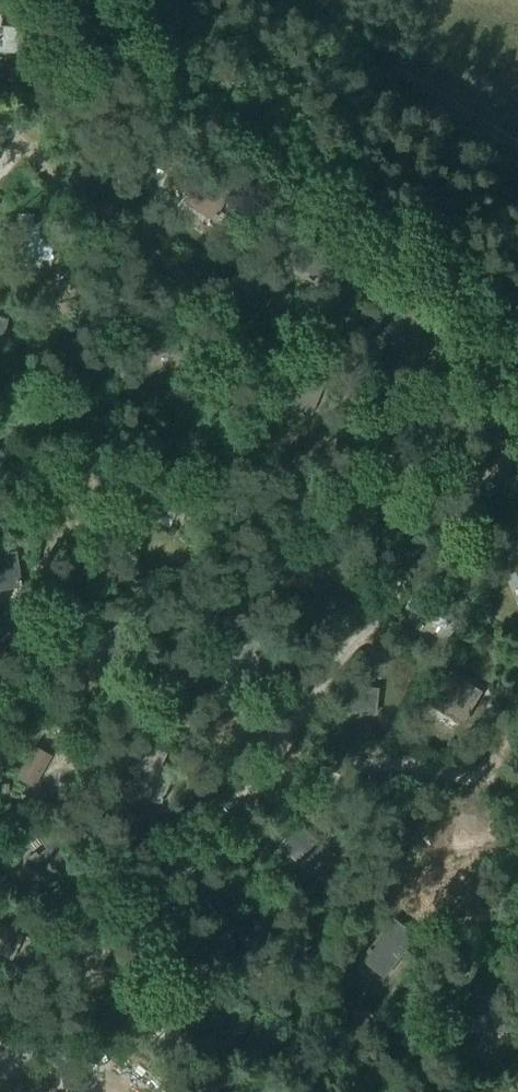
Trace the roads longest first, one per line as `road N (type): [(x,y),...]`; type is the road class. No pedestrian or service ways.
road 1 (track): [(517,145),(281,0)]

